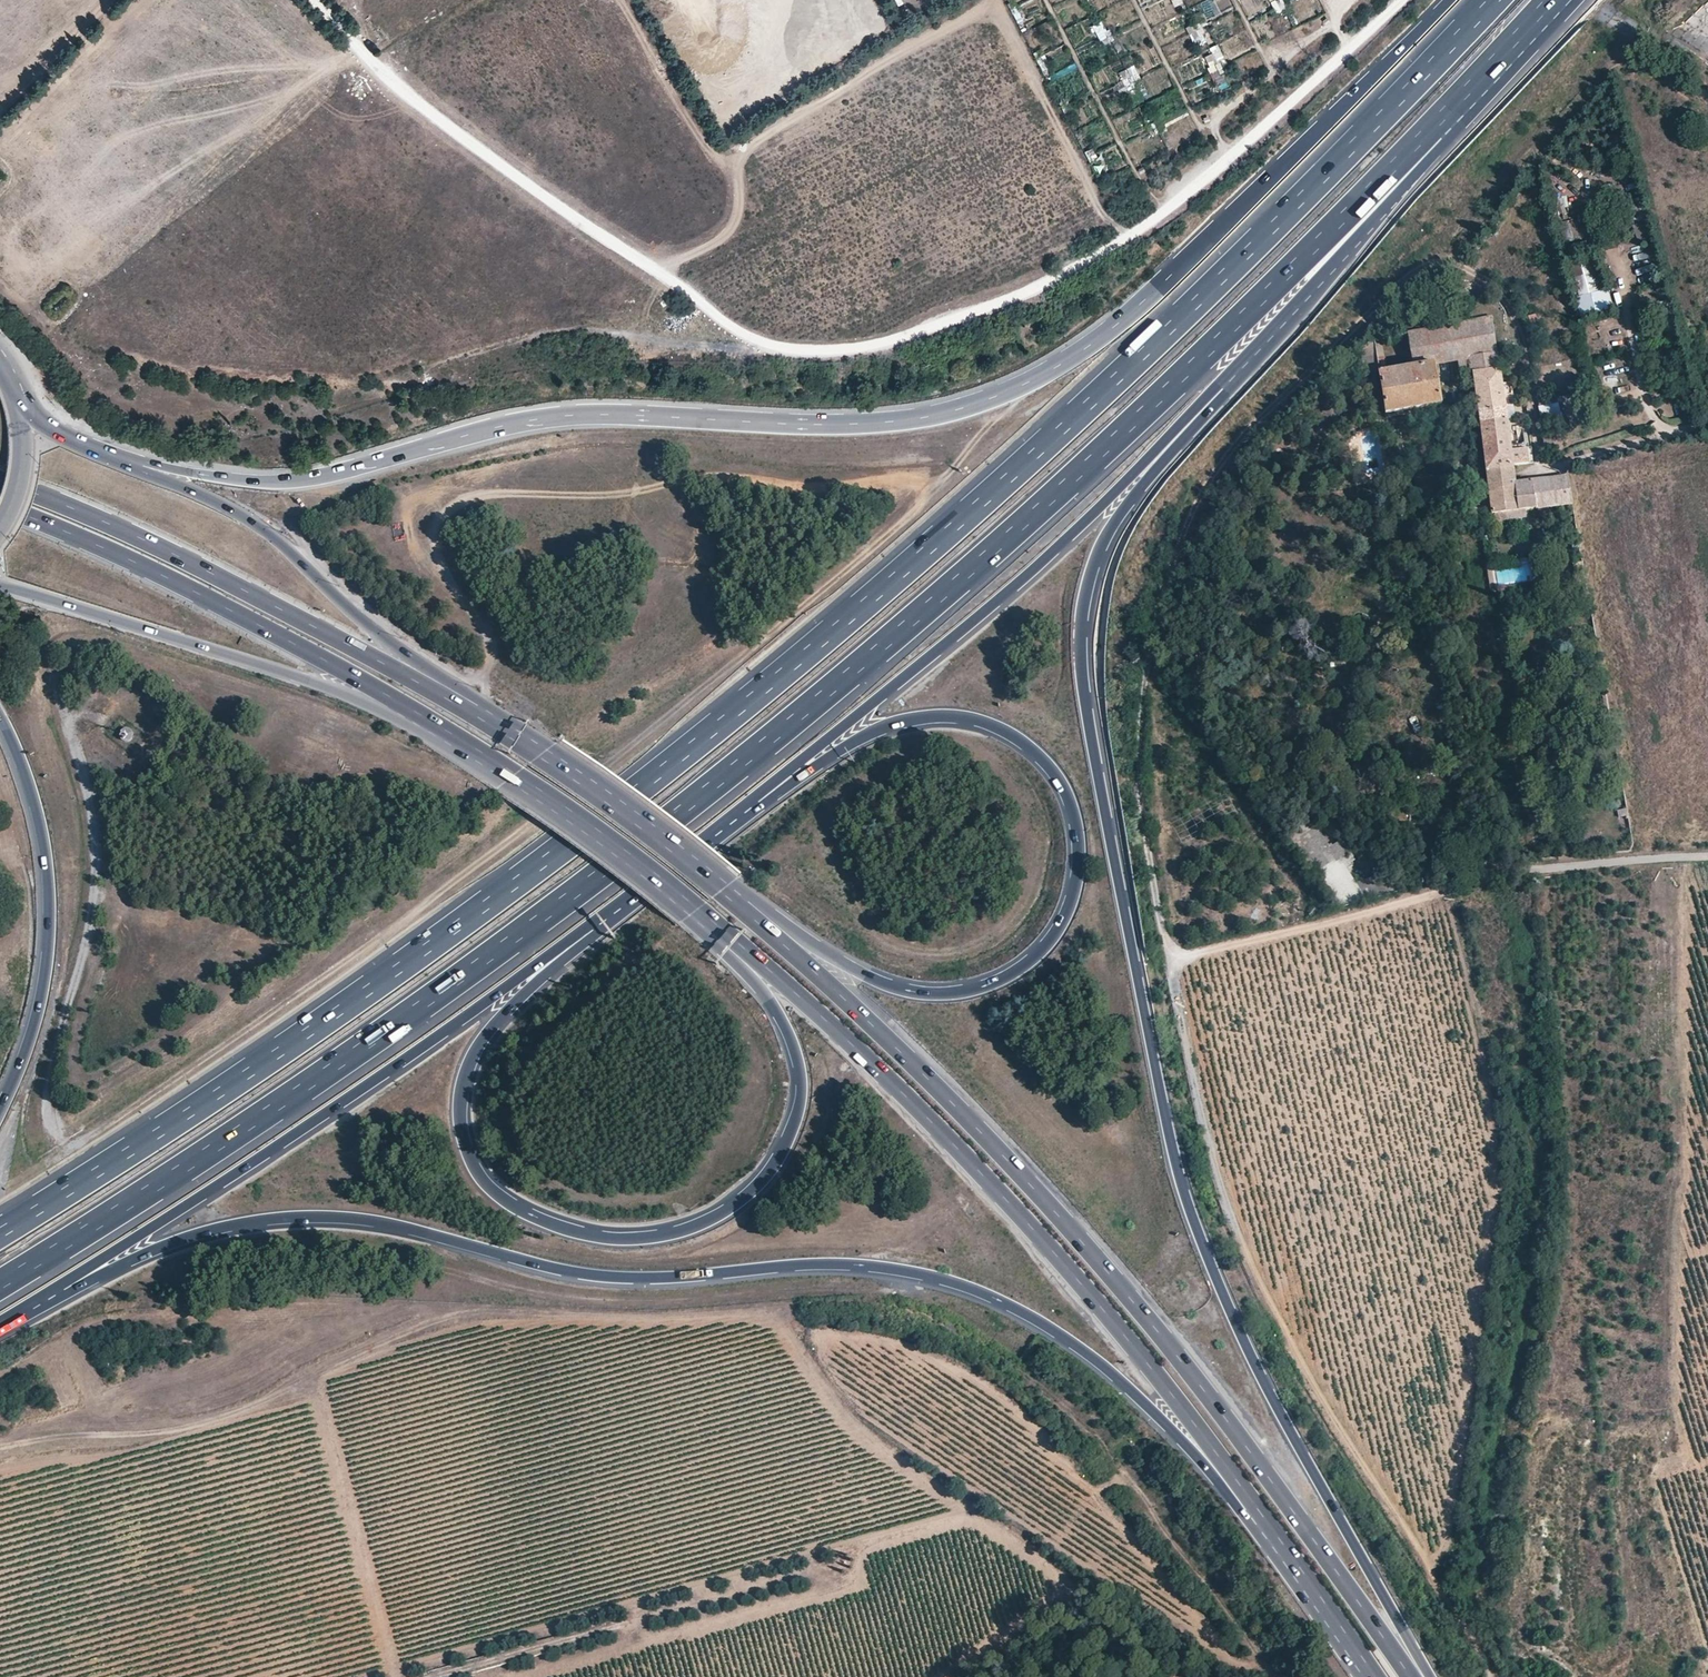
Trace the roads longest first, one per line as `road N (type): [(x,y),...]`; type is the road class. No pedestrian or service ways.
road 1 (motorway): [(1493,0),(1209,290),(922,554),(720,723),(467,917),(0,1231)]
road 2 (motorway): [(0,1282),(540,919),(761,748),(989,553),(1428,133)]
road 3 (track): [(1276,1676),(1121,1469),(1038,1382),(964,1324),(880,1293),(786,1296),(686,1311),(480,1305),(186,1428),(0,1445)]
road 4 (motorway): [(1449,0),(1121,319),(1031,378),(965,405),(891,420),(810,422),(578,411),(521,418),(279,481),(147,467)]
road 5 (motorway): [(1430,1676),(1278,1409),(1183,1187),(1084,701),(1083,603),(1100,546),(1221,383)]
road 6 (track): [(1707,854),(1507,870),(1171,960),(1219,1177),(1257,1278),(1489,1676)]
road 7 (motorway): [(59,1288),(225,1225),(291,1218),(407,1227),(527,1260),(628,1276),(834,1259),(907,1267),(965,1279),(1077,1341),(1232,1498),(1264,1514)]
road 8 (track): [(442,362),(561,331),(832,352),(890,345),(957,321),(1134,235),(1403,0)]
road 9 (track): [(1171,960),(1139,797),(1140,728),(1167,570),(1222,459),(1375,304),(1418,269),(1444,262),(1471,269),(1513,311),(1539,466)]
road 10 (trunk): [(1410,1676),(1261,1461),(1050,1203),(747,912)]
road 11 (motorway): [(738,940),(797,1068),(787,1132),(758,1182),(700,1224),(612,1239),(529,1214),(495,1194),(471,1167),(460,1130),(460,1092),(474,1049),(590,925)]
road 12 (motorway): [(751,799),(782,791),(871,731),(910,716),(963,716),(1011,732),(1053,768),(1075,815),(1079,862),(1072,902),(1053,937),(1017,971),(967,992),(919,993),(873,979),(787,924),(747,912)]
road 13 (trunk): [(738,940),(925,1109),(1031,1223),(1264,1514)]
road 14 (motorway): [(59,1288),(590,925)]
road 15 (motorway): [(751,799),(979,619),(1221,383)]
road 16 (trunk): [(490,723),(295,613),(136,535),(0,480)]
road 17 (trunk): [(0,507),(337,663),(410,707)]
road 18 (trunk): [(490,723),(486,705),(349,609),(260,527),(147,467)]
road 19 (trunk): [(0,583),(378,708),(410,707)]
road 20 (motorway): [(0,718),(21,761),(45,850),(48,937),(30,1036),(0,1107)]
road 21 (trunk): [(410,707),(610,839),(738,940)]
road 22 (motorway): [(1221,383),(1407,185),(1428,133)]
road 23 (trunk): [(747,912),(490,723)]
road 24 (motorway): [(590,925),(751,799)]
road 25 (trunk): [(1264,1514),(1376,1676)]
road 26 (motorway): [(1428,133),(1550,0)]
road 27 (trunk): [(147,467),(43,422),(10,387)]
road 28 (secondary): [(0,519),(20,458),(10,387)]

